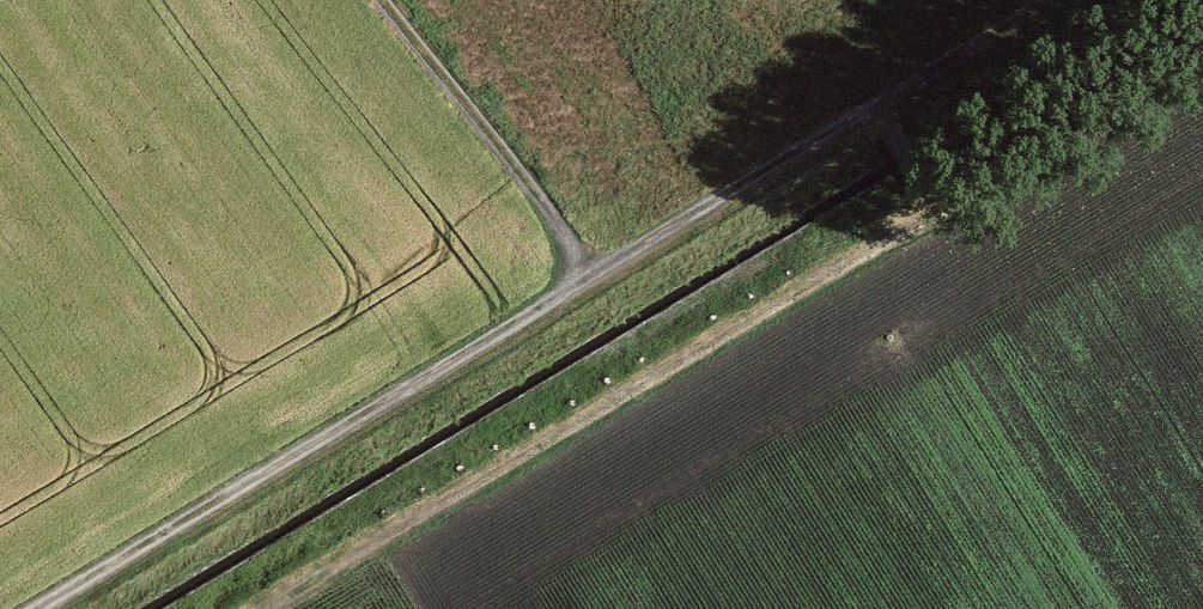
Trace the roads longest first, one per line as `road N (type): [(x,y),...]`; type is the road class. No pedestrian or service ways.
road 1 (track): [(929,193),(251,608)]
road 2 (track): [(372,0),(592,282),(879,111)]
road 3 (track): [(592,282),(37,608)]

